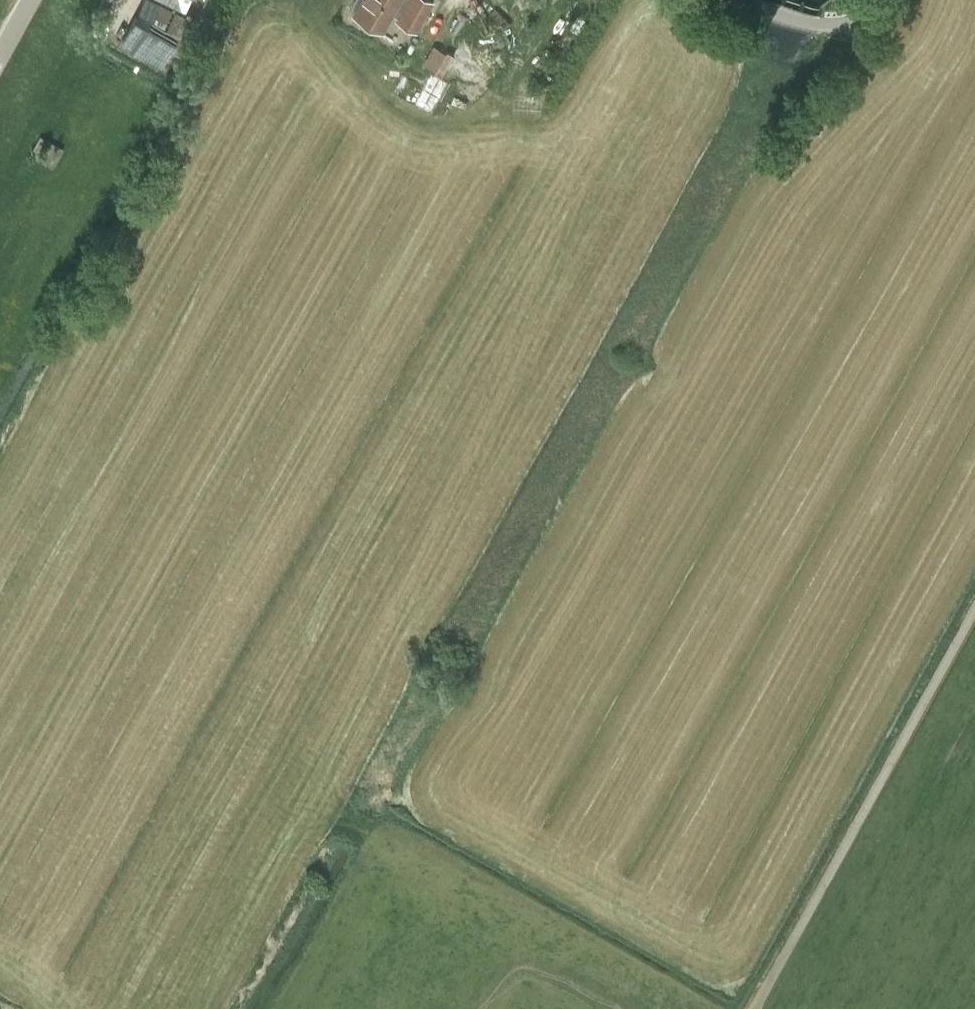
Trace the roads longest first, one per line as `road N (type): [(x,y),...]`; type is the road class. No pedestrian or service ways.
road 1 (unclassified): [(741,0),(832,27),(885,13),(891,0)]

